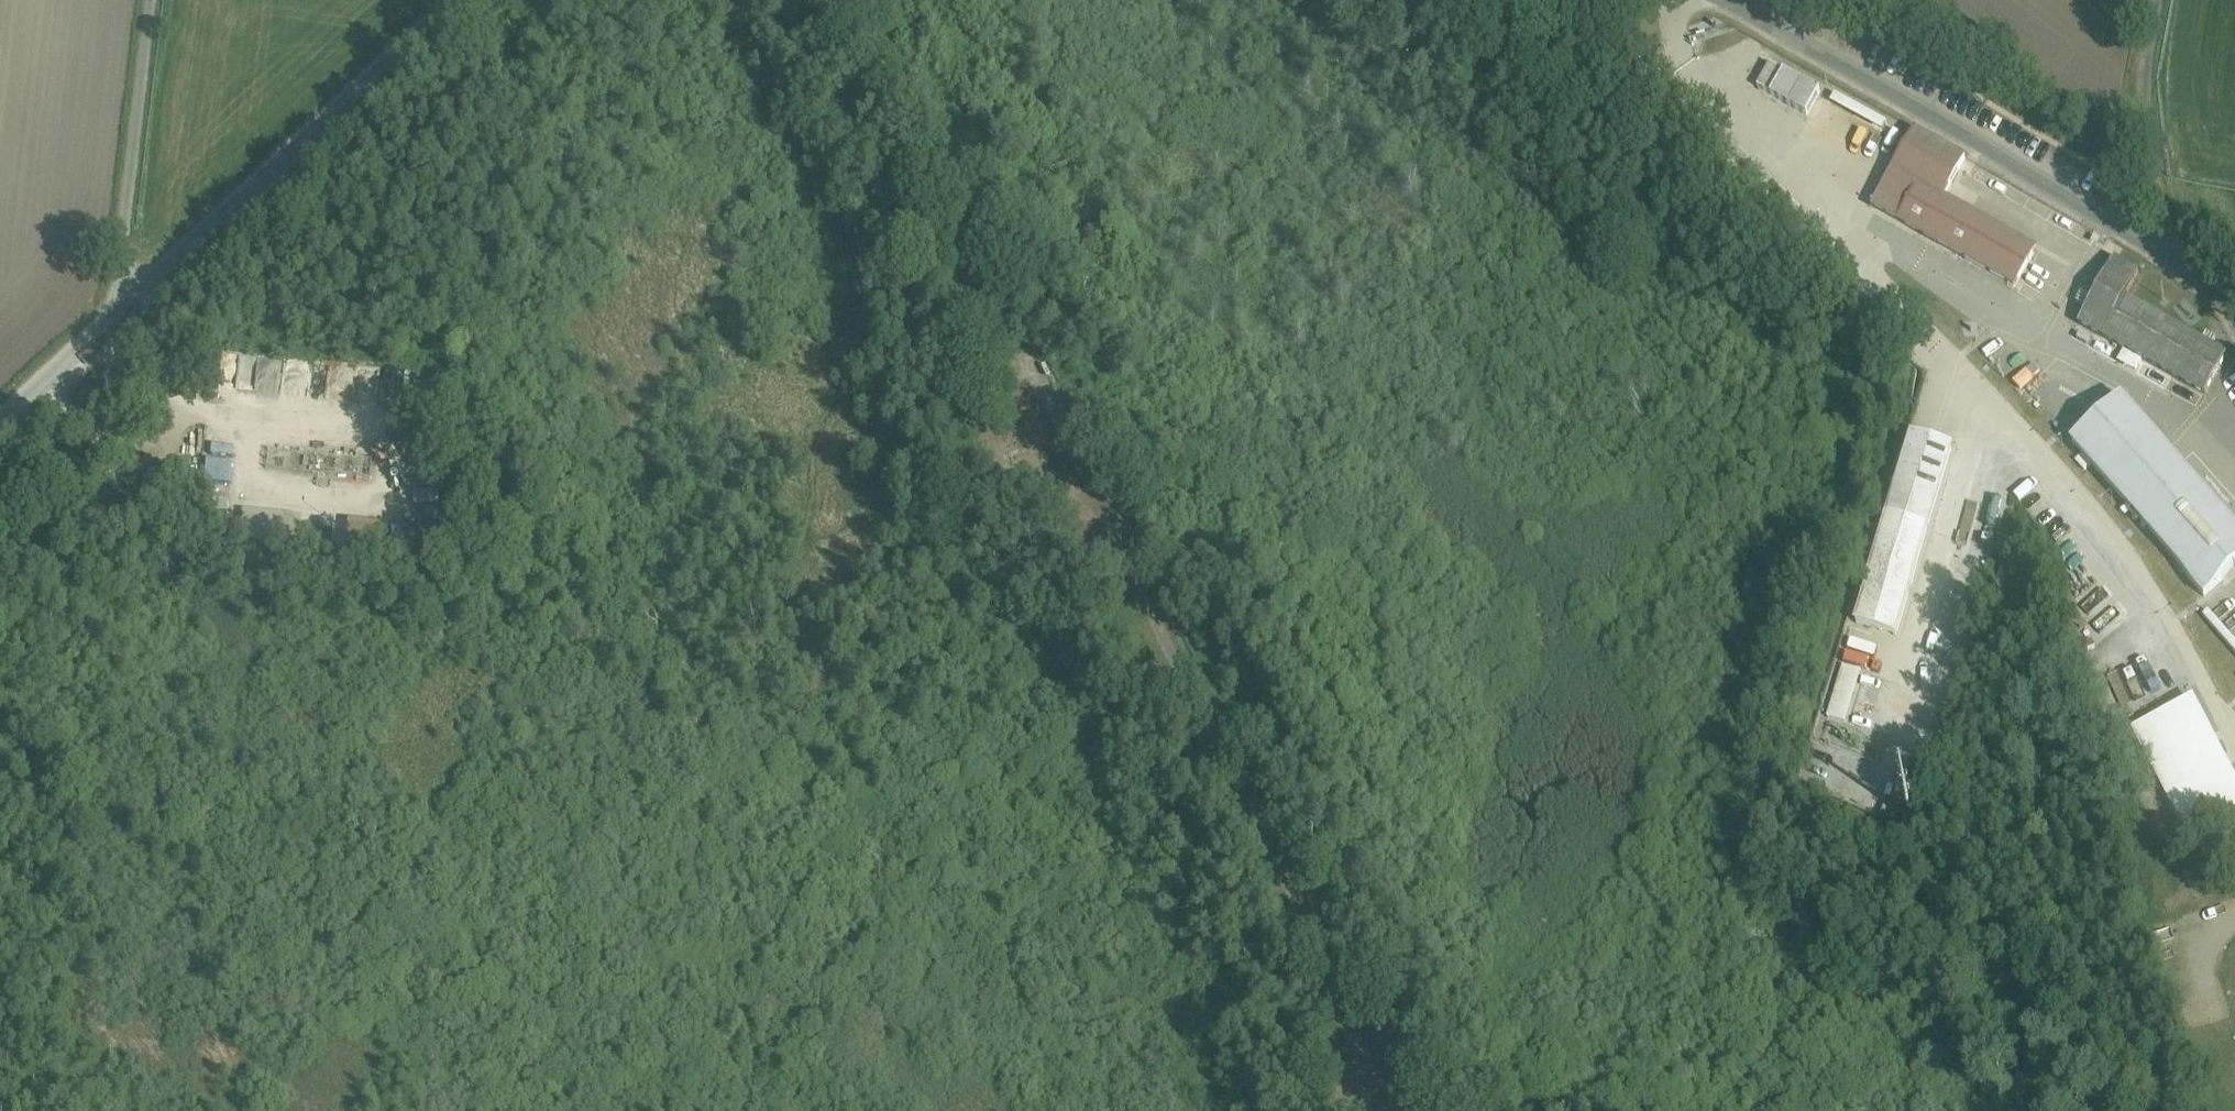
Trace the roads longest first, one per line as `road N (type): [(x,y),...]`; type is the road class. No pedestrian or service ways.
road 1 (track): [(856,0),(1092,506),(1399,1110)]
road 2 (unclassified): [(468,0),(0,431)]
road 3 (unclassified): [(2234,326),(2188,280),(2099,219),(1715,0)]
road 4 (track): [(126,315),(122,270),(153,0)]
road 5 (track): [(2188,280),(2155,188),(2145,97),(2156,0)]

